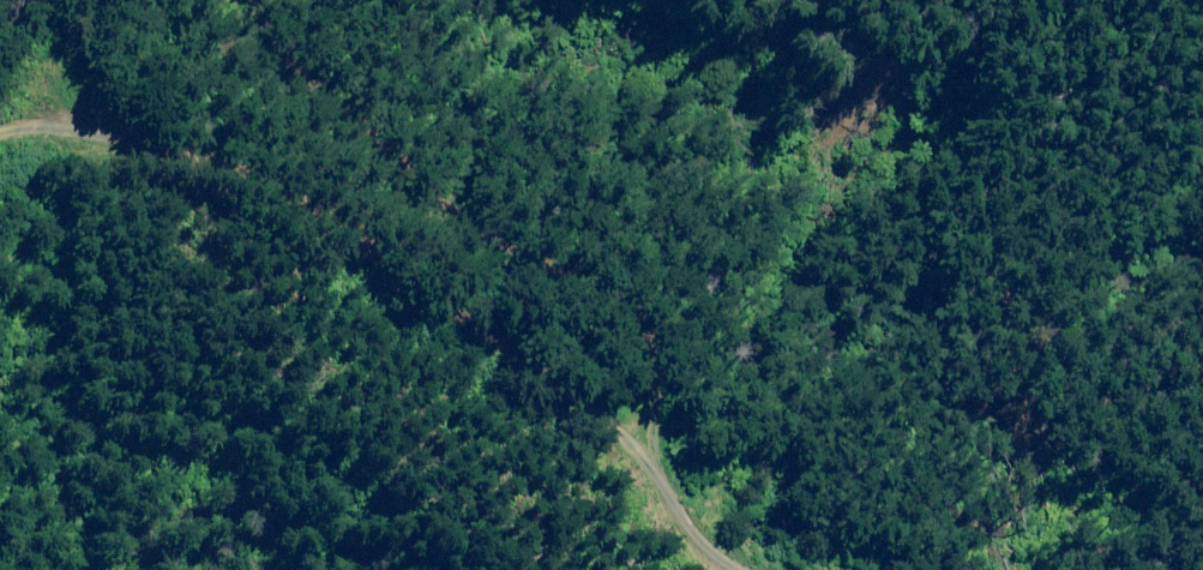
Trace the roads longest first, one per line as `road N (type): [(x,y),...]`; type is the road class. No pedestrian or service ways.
road 1 (unclassified): [(0,139),(76,125),(260,177),(587,391),(639,448),(686,519),(745,569)]
road 2 (track): [(655,471),(648,313),(524,237),(295,60),(263,0)]

